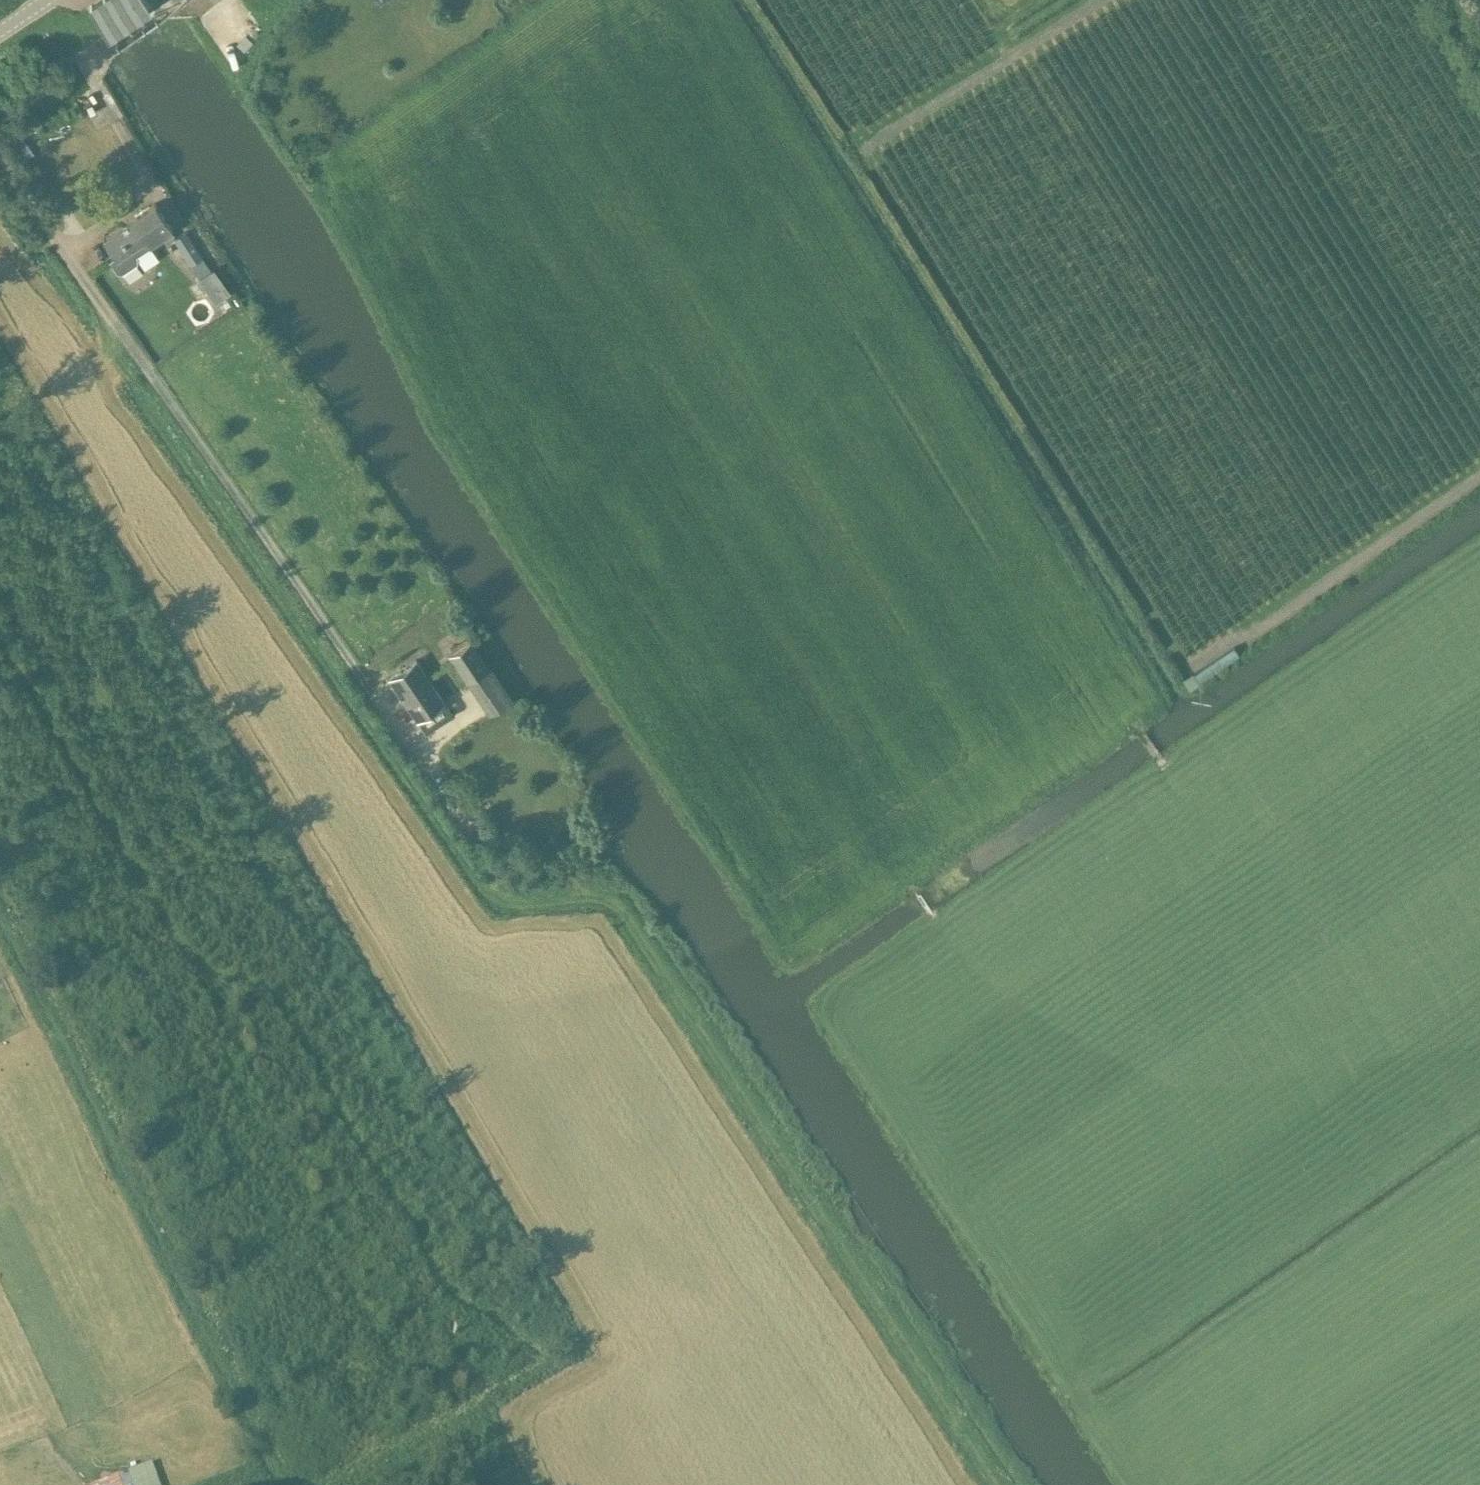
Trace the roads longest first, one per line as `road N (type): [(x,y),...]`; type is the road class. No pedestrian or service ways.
road 1 (unclassified): [(464,825),(0,162)]

